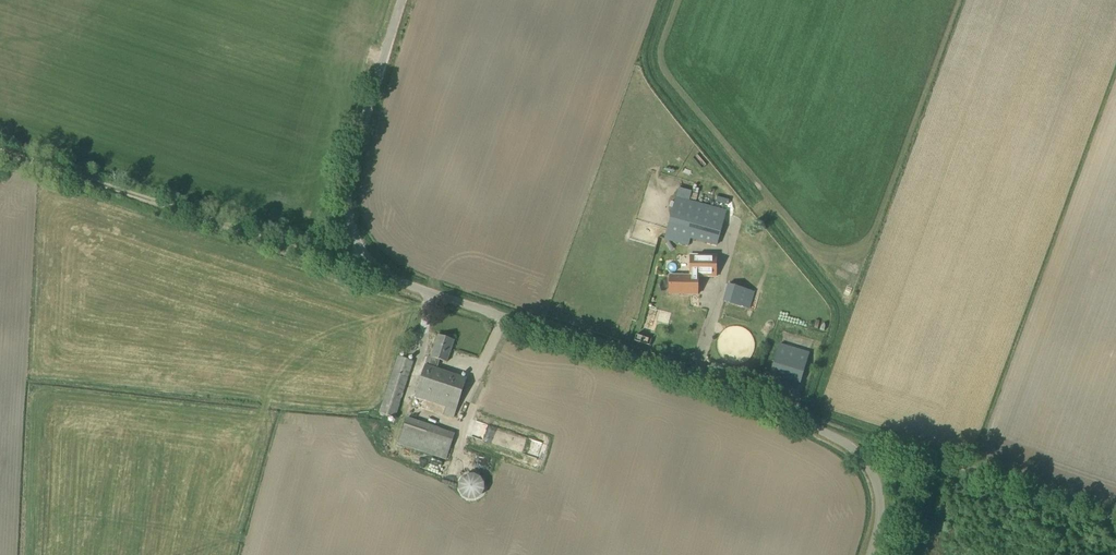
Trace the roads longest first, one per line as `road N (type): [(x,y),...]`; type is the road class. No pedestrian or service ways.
road 1 (unclassified): [(867,554),(880,493),(846,440),(431,290),(364,254),(348,216),(348,180),(401,0)]
road 2 (track): [(374,263),(343,260),(0,150)]

